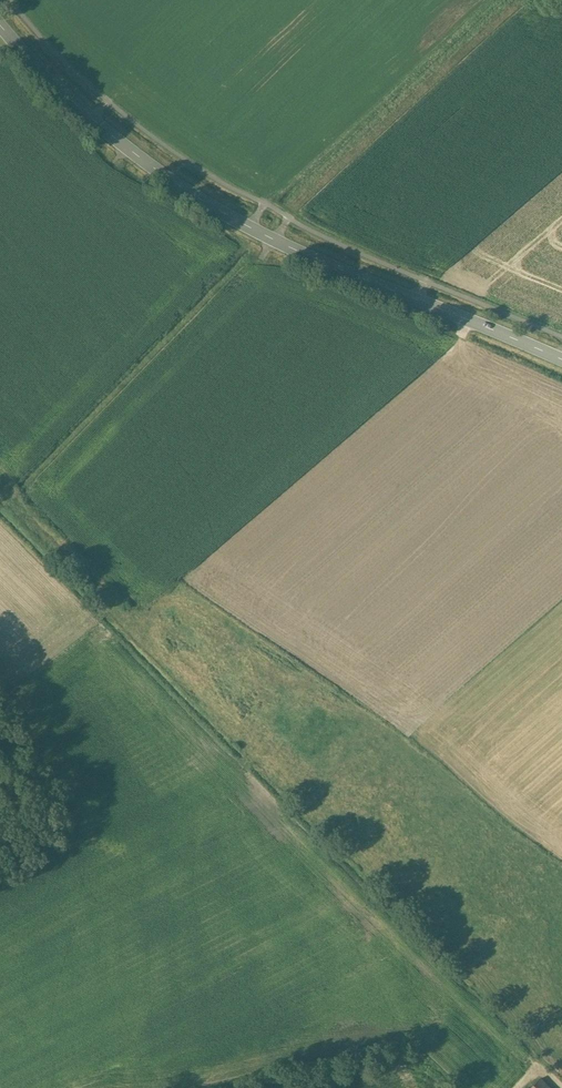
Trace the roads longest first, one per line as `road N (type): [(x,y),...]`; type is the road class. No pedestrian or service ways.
road 1 (tertiary): [(561,359),(337,268),(158,175),(0,25)]

